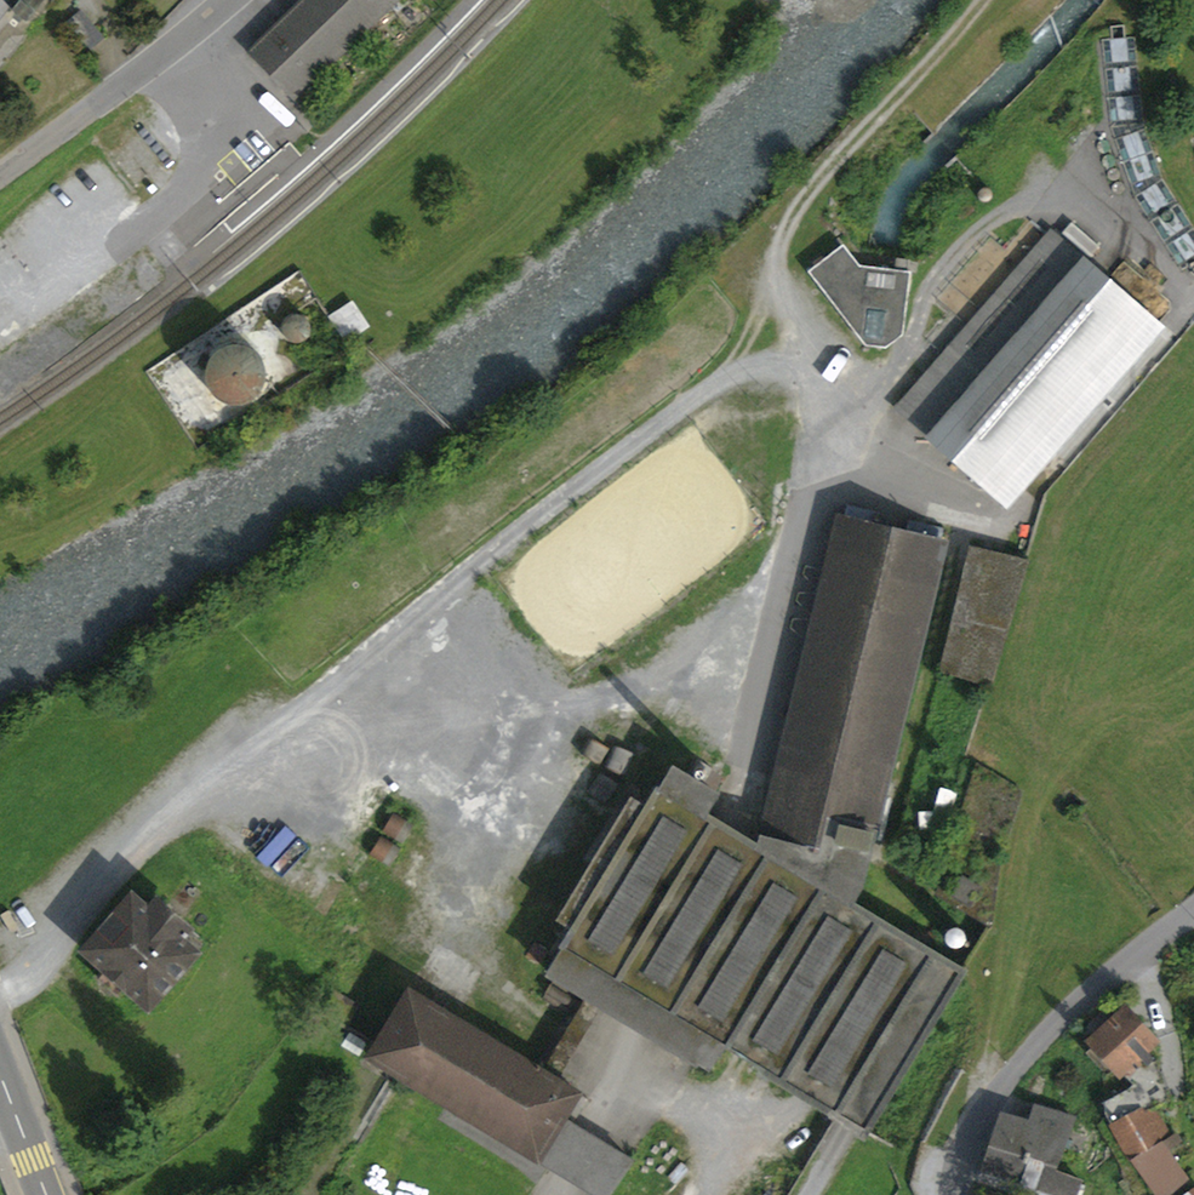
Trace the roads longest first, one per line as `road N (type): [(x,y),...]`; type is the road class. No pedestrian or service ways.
road 1 (track): [(997,1097),(991,1025),(997,968),(1037,793),(1147,688),(1193,659)]
road 2 (tertiary): [(1193,910),(1051,1027),(1012,1074),(959,1194)]
road 3 (track): [(764,242),(978,0)]
road 4 (residential): [(0,174),(231,0)]
road 5 (primary): [(0,1075),(46,1194)]

